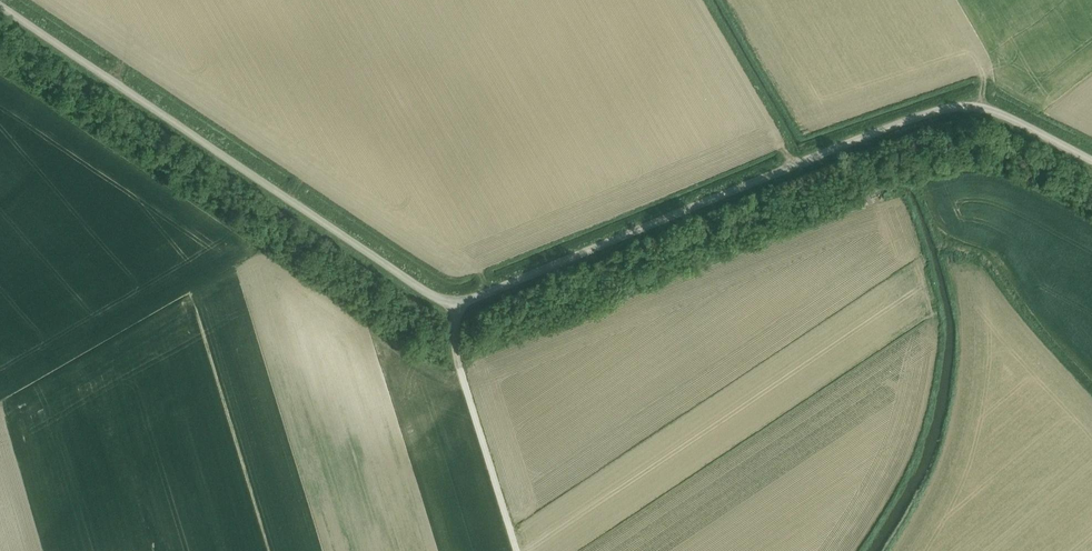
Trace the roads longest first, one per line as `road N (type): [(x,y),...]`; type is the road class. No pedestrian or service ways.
road 1 (unclassified): [(1091,159),(1007,116),(958,105),(806,159),(458,305)]
road 2 (unclassified): [(458,305),(432,296),(0,5)]
road 3 (unclassified): [(517,550),(455,352),(458,305)]
road 4 (track): [(1091,199),(1013,156),(976,150)]

